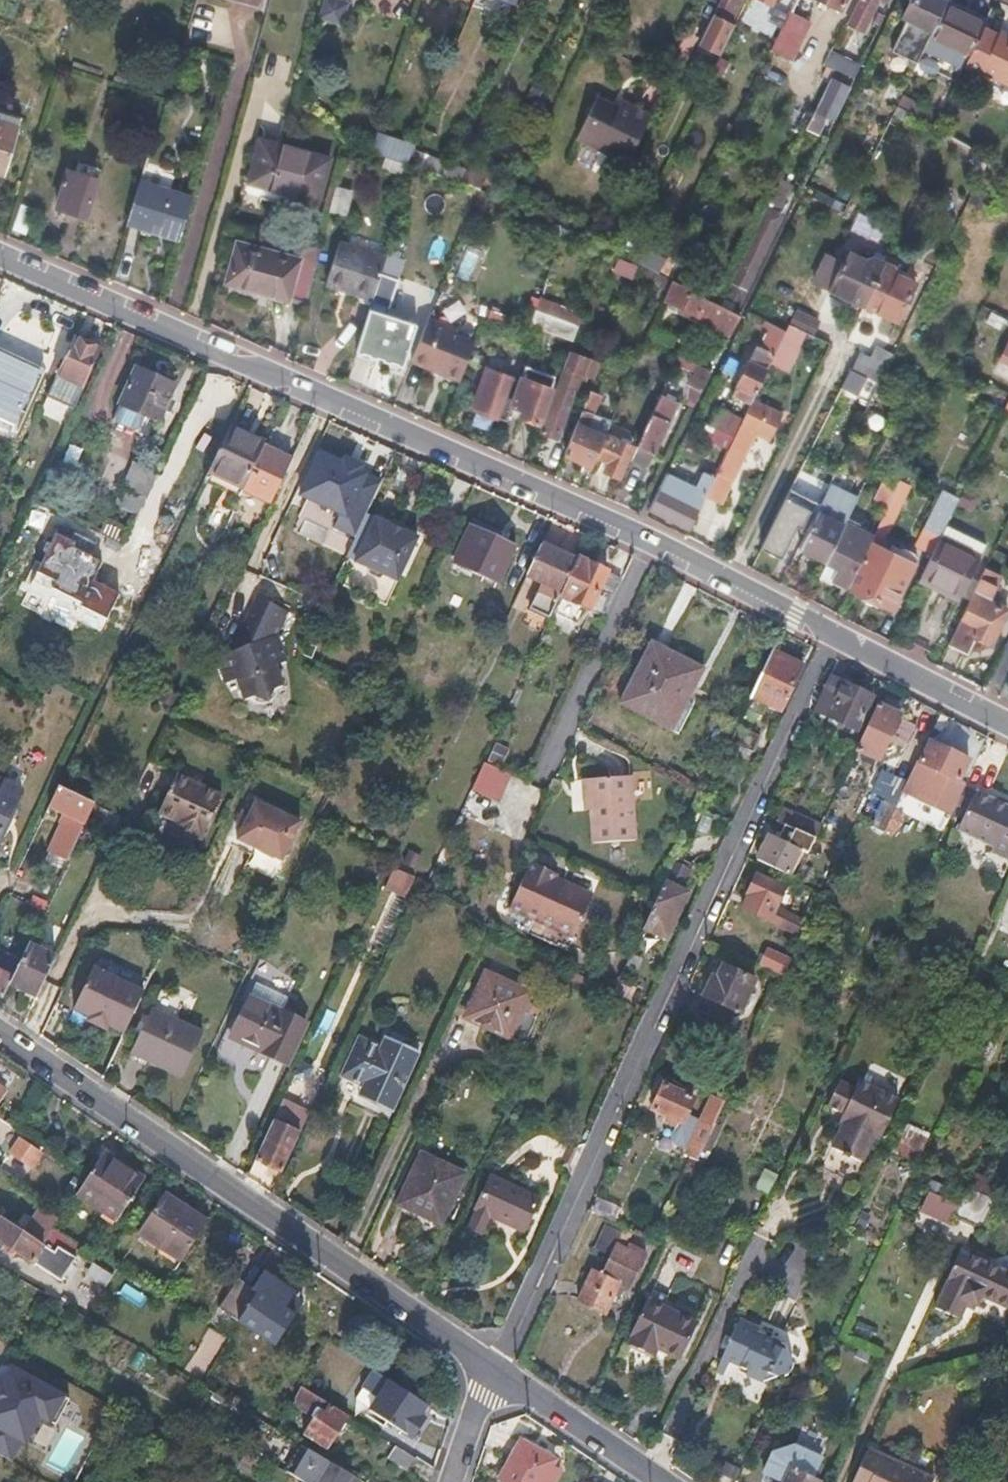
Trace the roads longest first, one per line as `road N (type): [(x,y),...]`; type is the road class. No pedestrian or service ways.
road 1 (residential): [(1007,727),(635,533),(0,256)]
road 2 (residential): [(490,1365),(0,1033)]
road 3 (residential): [(664,1481),(490,1365)]
road 4 (residential): [(452,1481),(490,1365)]

